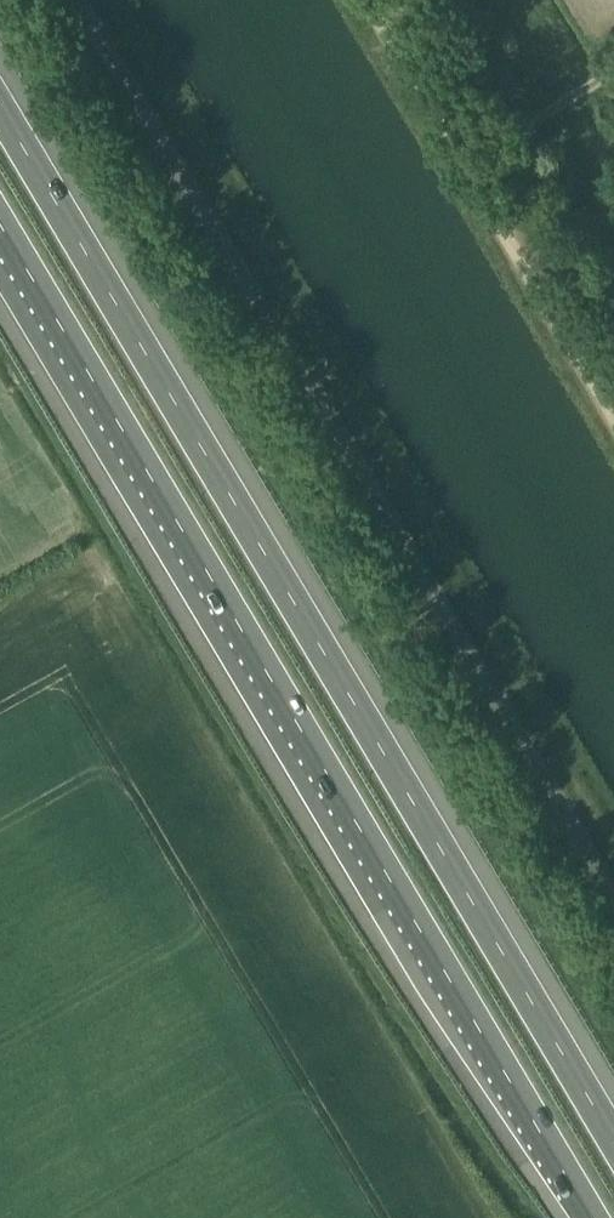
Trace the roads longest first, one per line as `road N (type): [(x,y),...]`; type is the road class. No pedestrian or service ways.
road 1 (motorway): [(613,1138),(0,97)]
road 2 (motorway): [(0,223),(592,1217)]
road 3 (unclassified): [(613,850),(110,0)]
road 4 (track): [(379,31),(613,432)]
road 5 (track): [(613,80),(521,150),(489,104),(418,41),(379,31)]
road 6 (track): [(521,150),(525,178),(563,253),(559,339)]

